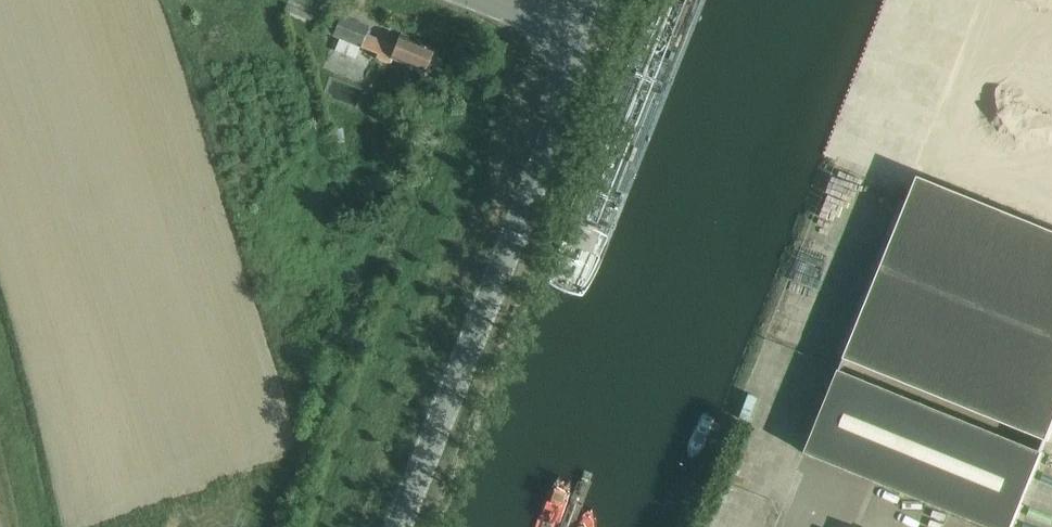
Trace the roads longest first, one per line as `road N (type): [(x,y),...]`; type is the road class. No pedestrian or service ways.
road 1 (unclassified): [(403,526),(512,237)]
road 2 (residential): [(512,237),(583,39)]

